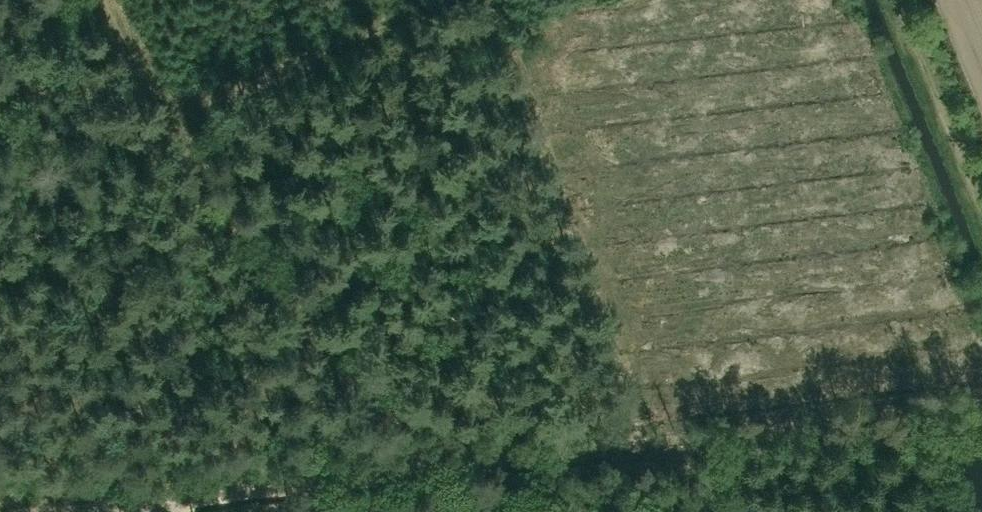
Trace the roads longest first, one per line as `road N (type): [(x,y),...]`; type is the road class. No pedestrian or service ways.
road 1 (track): [(174,496),(752,432)]
road 2 (track): [(166,105),(276,299),(445,466)]
road 3 (track): [(413,0),(366,31),(166,105)]
road 4 (track): [(752,432),(981,405)]
road 5 (track): [(895,0),(981,211)]
road 6 (track): [(29,511),(174,496)]

